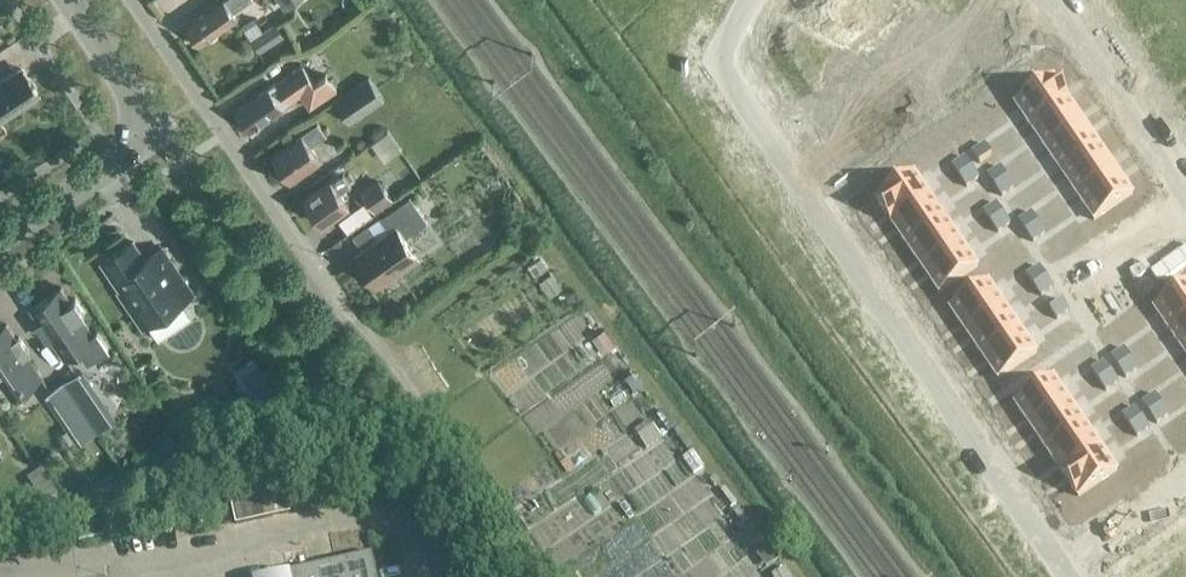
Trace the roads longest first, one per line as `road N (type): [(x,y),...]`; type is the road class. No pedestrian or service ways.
road 1 (residential): [(1055,569),(723,75),(760,0)]
road 2 (residential): [(433,576),(402,530),(369,516),(131,565),(108,558),(0,573)]
road 3 (residential): [(354,320),(134,0)]
road 4 (secondary): [(0,240),(158,136),(68,0)]
road 5 (residential): [(1185,204),(1046,0)]
road 6 (residential): [(1055,569),(1185,482)]

